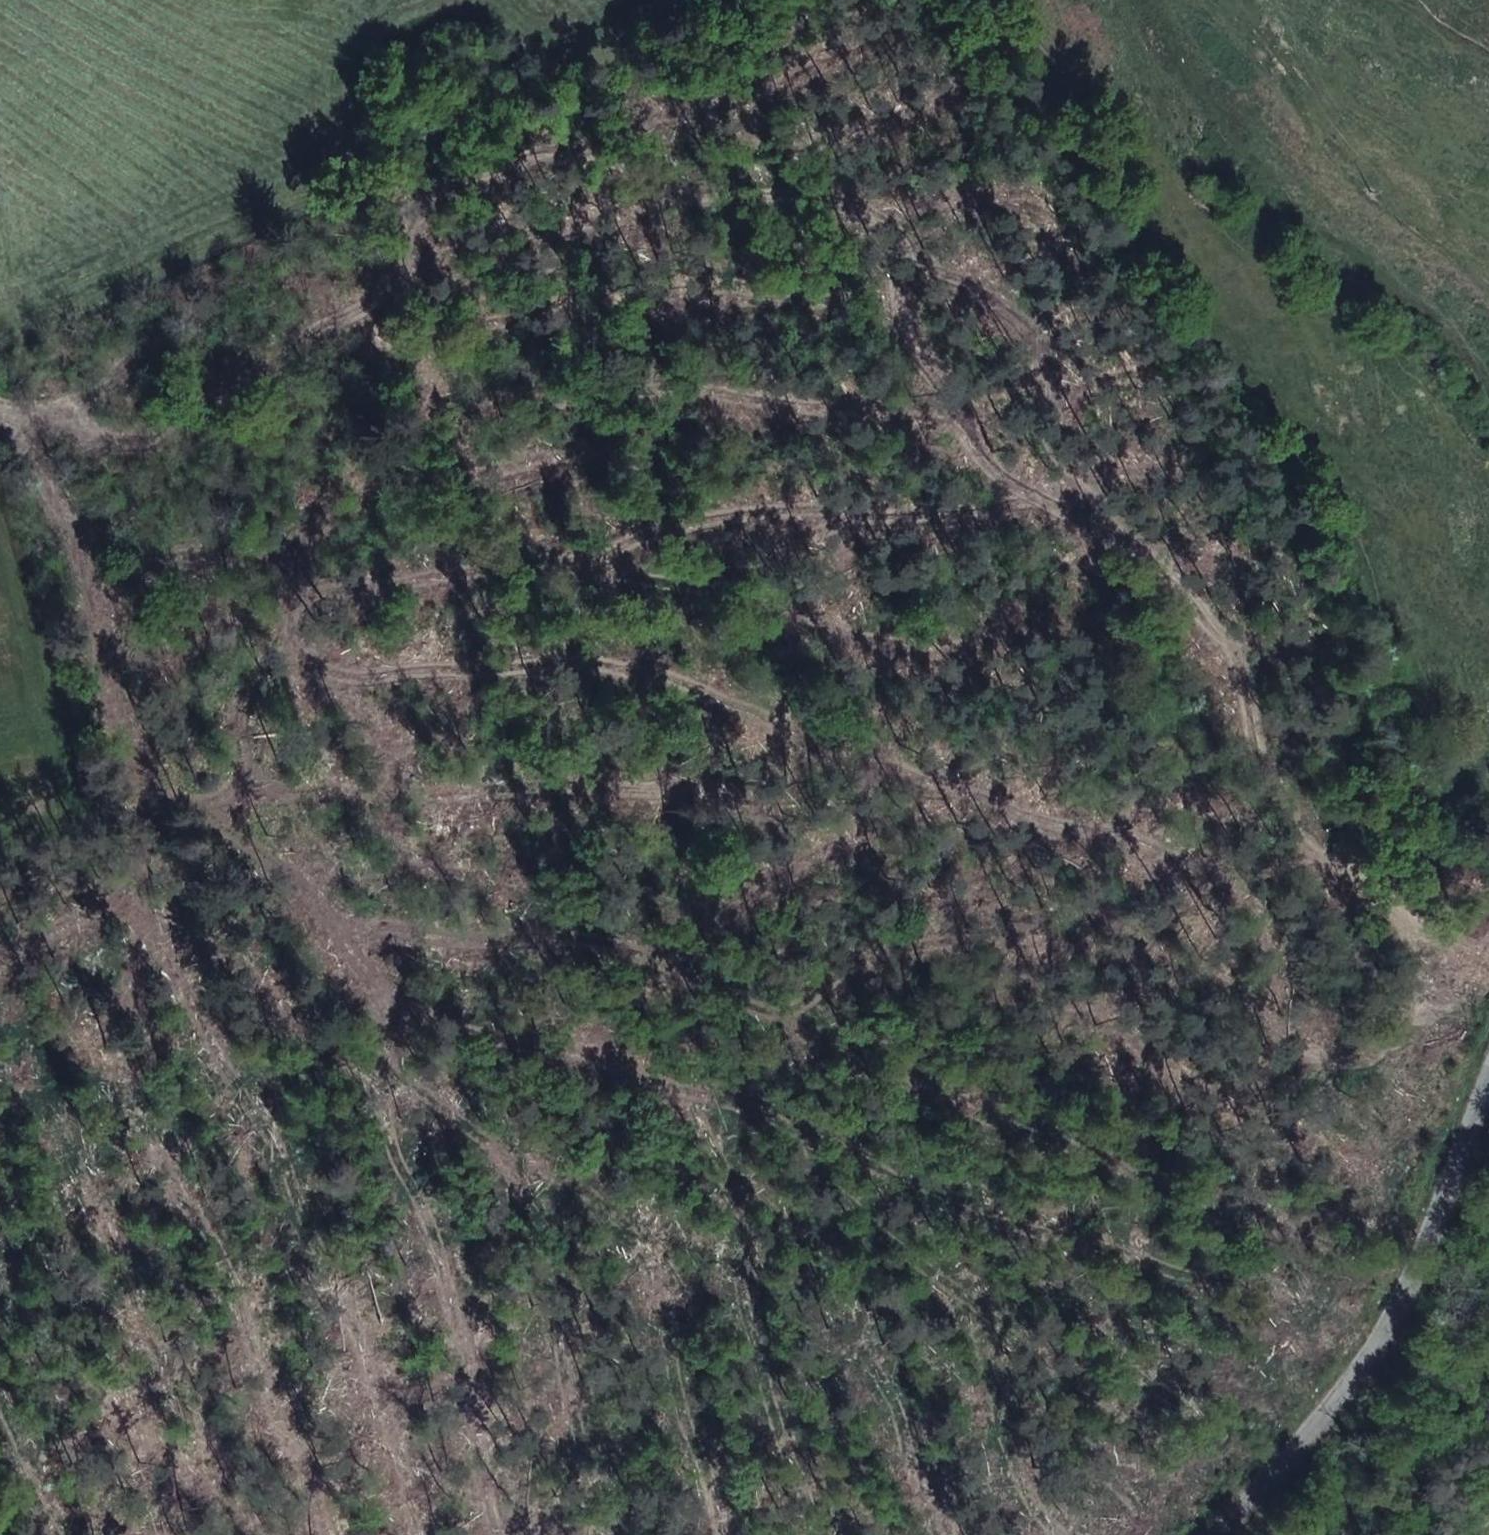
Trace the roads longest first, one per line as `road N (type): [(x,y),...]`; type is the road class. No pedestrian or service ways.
road 1 (tertiary): [(1248,1534),(1421,1271),(1488,1099)]

